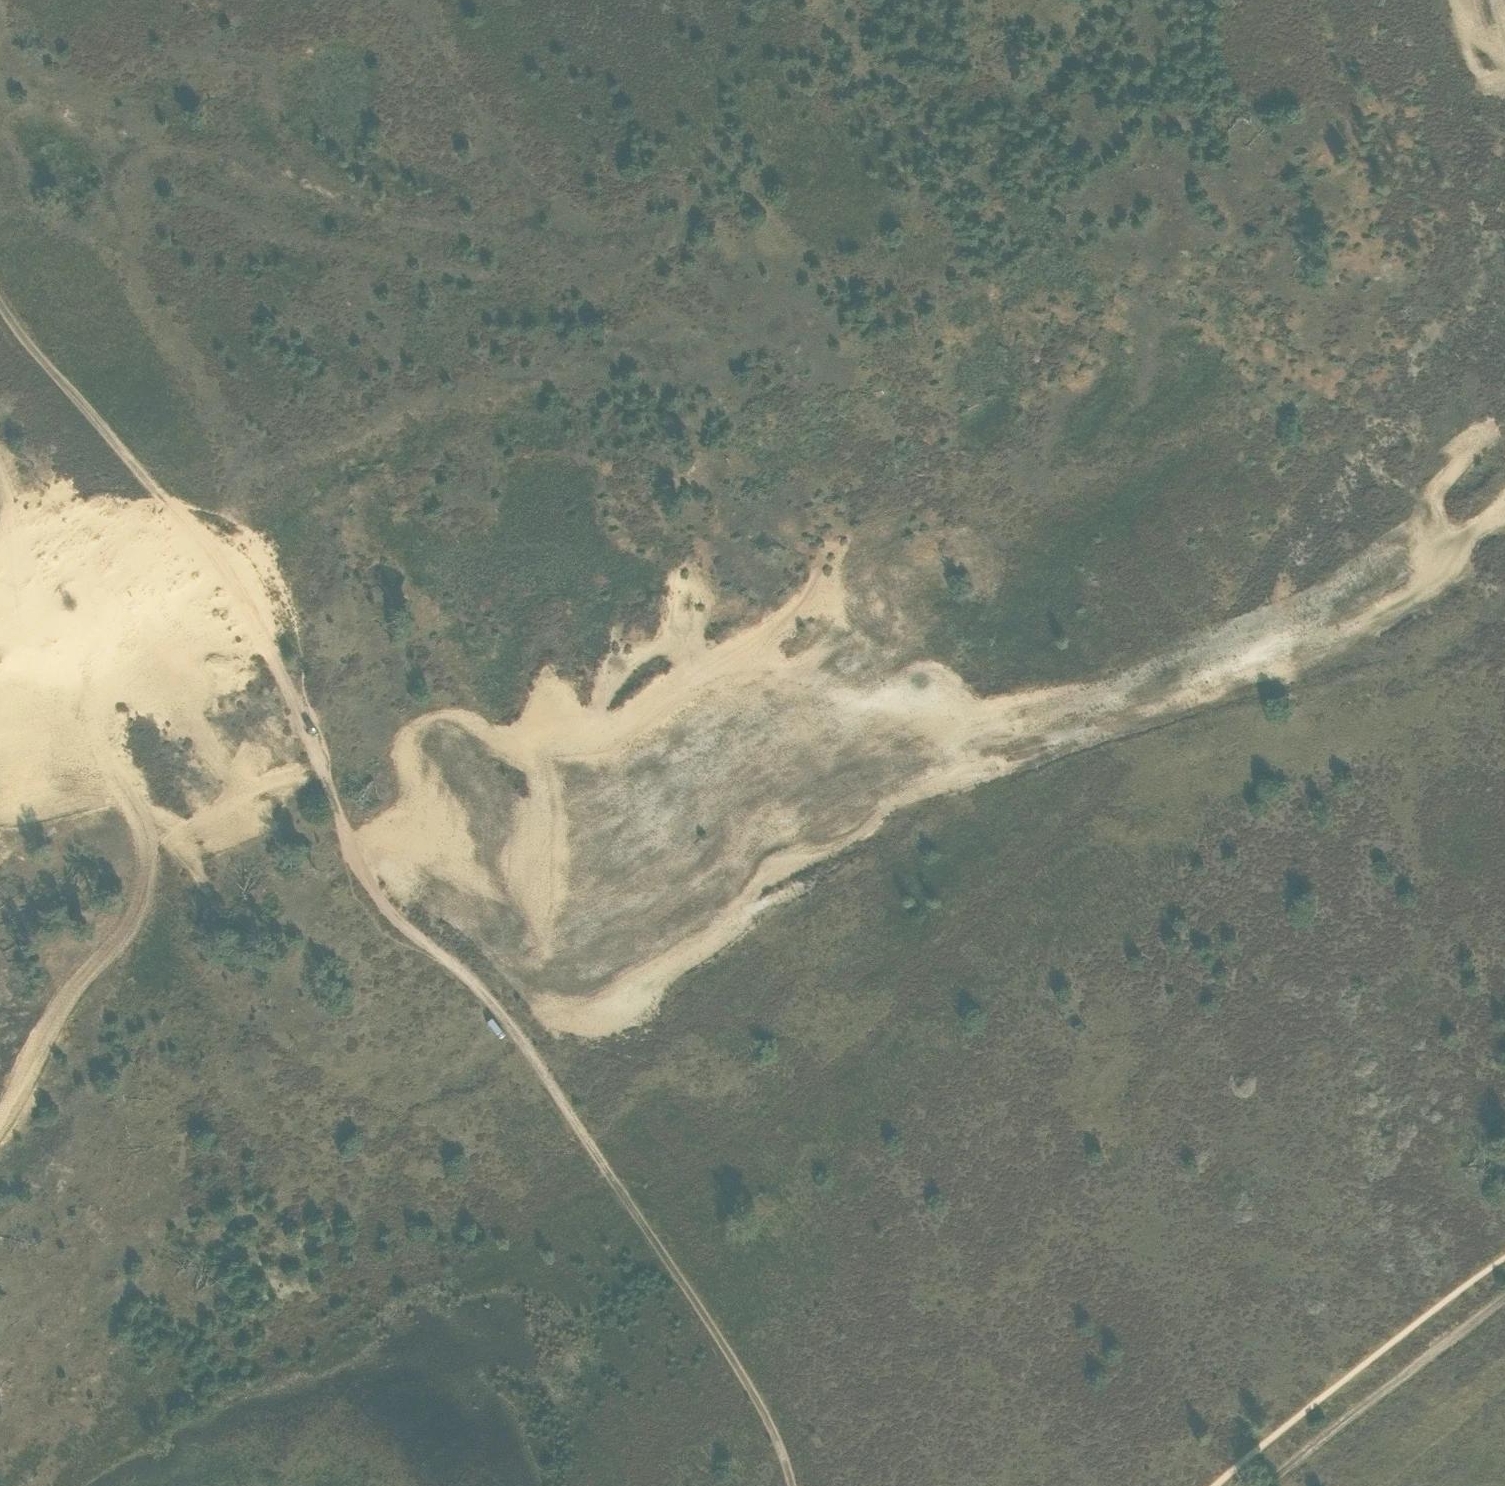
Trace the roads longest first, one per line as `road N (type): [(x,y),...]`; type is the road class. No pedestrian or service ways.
road 1 (track): [(792,1485),(732,1361),(510,1021),(383,899),(353,850),(302,709),(209,554),(0,305)]
road 2 (track): [(1265,1485),(1504,1298)]

